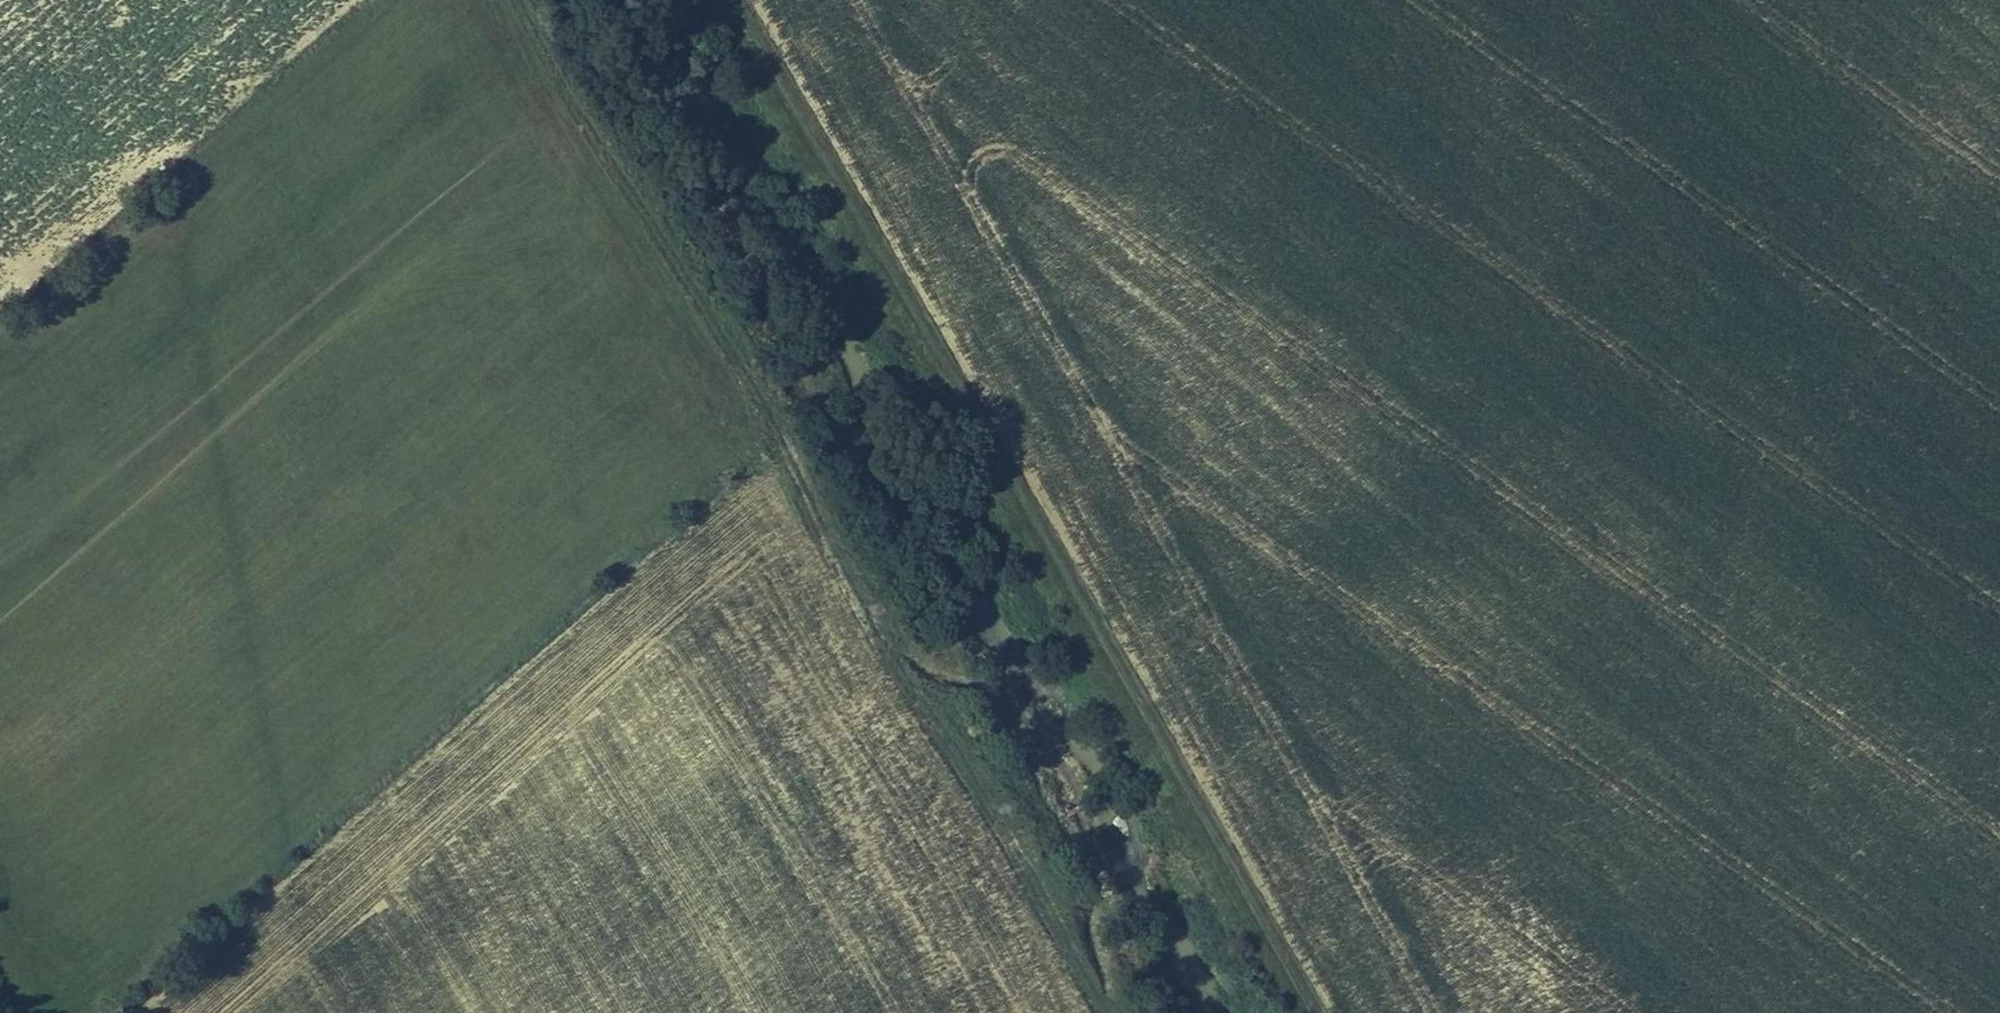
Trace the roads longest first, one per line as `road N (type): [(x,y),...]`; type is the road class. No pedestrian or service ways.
road 1 (track): [(1310,1012),(741,0)]

